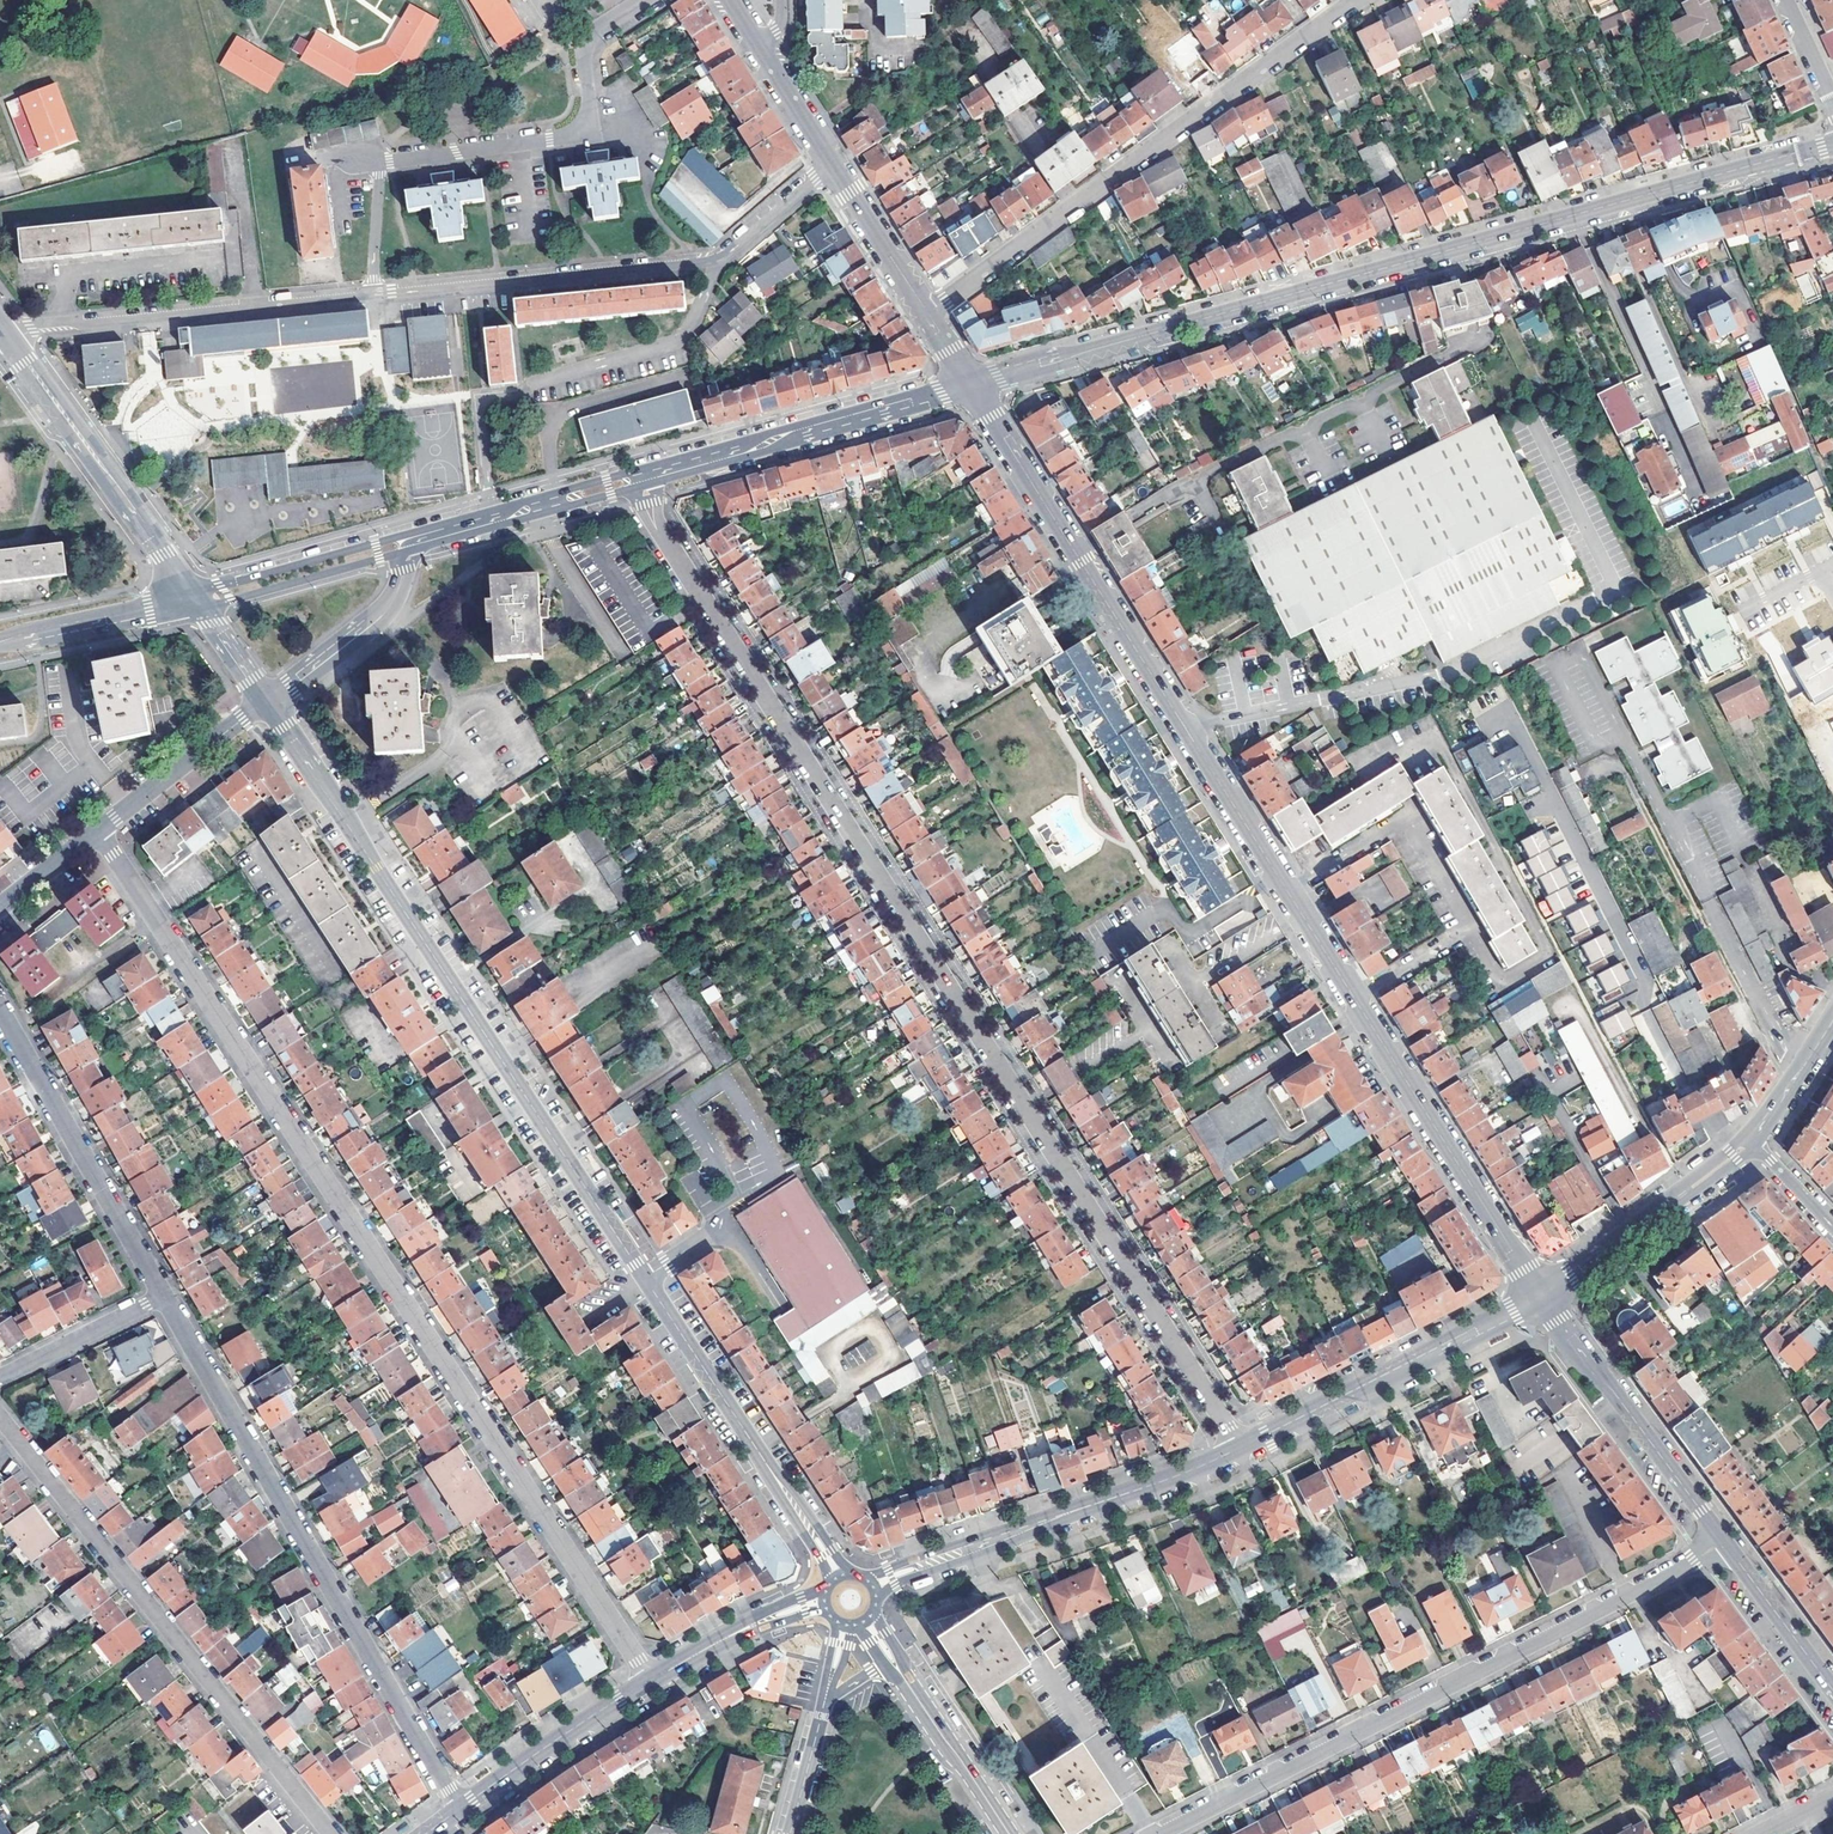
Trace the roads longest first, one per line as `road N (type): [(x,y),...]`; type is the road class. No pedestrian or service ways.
road 1 (residential): [(1240,1447),(658,532),(645,475)]
road 2 (tertiary): [(1542,1295),(971,385)]
road 3 (tertiary): [(839,1576),(267,702)]
road 4 (residential): [(97,831),(649,1678)]
road 5 (residential): [(971,385),(1832,144)]
road 6 (residential): [(1159,1833),(1723,1540)]
road 7 (residential): [(163,1294),(458,1809)]
road 8 (residential): [(924,314),(1354,0)]
road 9 (residential): [(0,1418),(329,1833)]
road 10 (residential): [(829,161),(707,262),(387,292)]
road 11 (secondary): [(872,1585),(1240,1447)]
road 12 (residential): [(387,292),(6,332)]
road 13 (residential): [(650,0),(586,42),(588,106),(570,132),(397,160)]
road 14 (residential): [(645,475),(971,385)]
road 15 (secondary): [(1240,1447),(1542,1295)]
road 16 (tertiary): [(196,601),(6,332)]
road 17 (residential): [(0,1011),(163,1294)]
road 18 (tertiary): [(1542,1295),(1723,1540)]
road 19 (secondary): [(1542,1295),(1750,1138)]
road 20 (secondary): [(649,1678),(458,1809)]
road 21 (residential): [(196,601),(231,600),(379,558),(409,540)]
road 22 (residential): [(267,702),(384,612),(409,540)]
road 23 (residential): [(409,540),(221,586),(196,601)]
road 24 (residential): [(97,831),(267,702)]
road 25 (residential): [(0,641),(196,601)]
road 26 (tertiary): [(899,1670),(1009,1833)]
road 27 (secondary): [(824,1598),(649,1678)]
road 28 (tertiary): [(1723,1540),(1832,1690)]
road 29 (residential): [(163,1294),(0,1377)]
road 30 (tertiary): [(924,314),(829,161)]
road 31 (residential): [(409,540),(571,496)]
road 32 (secondary): [(1750,1138),(1832,1017)]
road 33 (residential): [(789,1833),(825,1701)]
road 34 (tertiary): [(829,161),(760,44)]
road 35 (residential): [(397,160),(387,177),(387,292)]
road 36 (tertiary): [(267,702),(196,601)]
road 37 (residential): [(0,906),(97,831)]
road 38 (residential): [(1750,1138),(1832,1228)]

